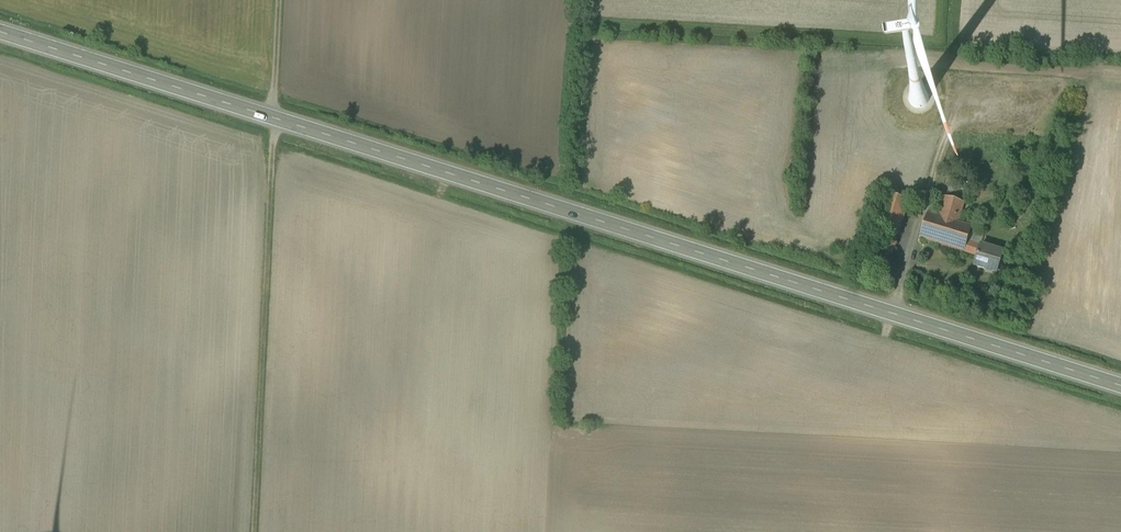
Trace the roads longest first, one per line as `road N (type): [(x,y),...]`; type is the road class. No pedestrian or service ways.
road 1 (secondary): [(0,33),(1120,386)]
road 2 (track): [(892,314),(958,114)]

